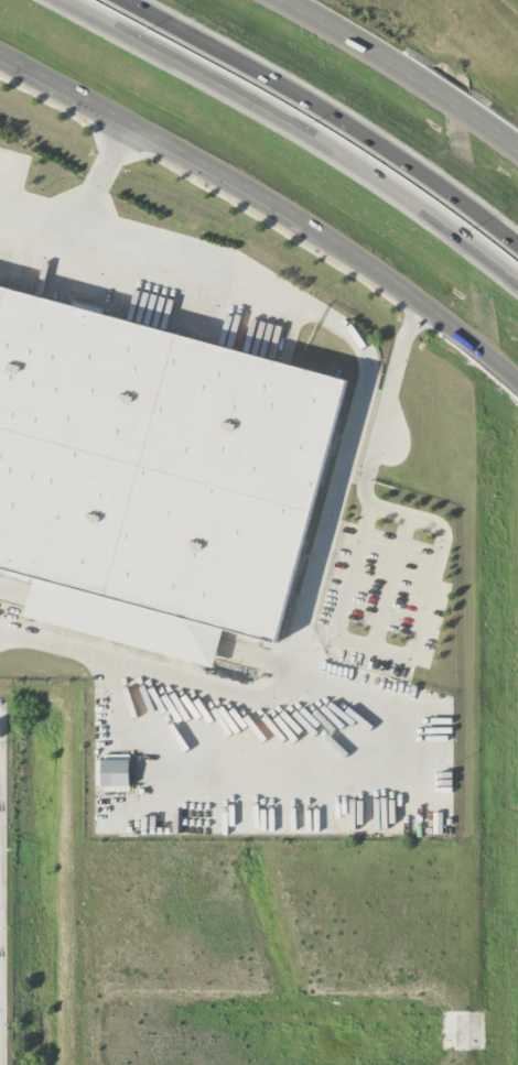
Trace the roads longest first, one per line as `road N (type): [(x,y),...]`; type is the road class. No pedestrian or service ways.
road 1 (secondary): [(0,56),(327,240),(517,386)]
road 2 (motorway): [(57,0),(288,123),(517,284)]
road 3 (motorway): [(517,246),(344,123),(120,0)]
road 4 (secondary): [(517,153),(279,0)]

